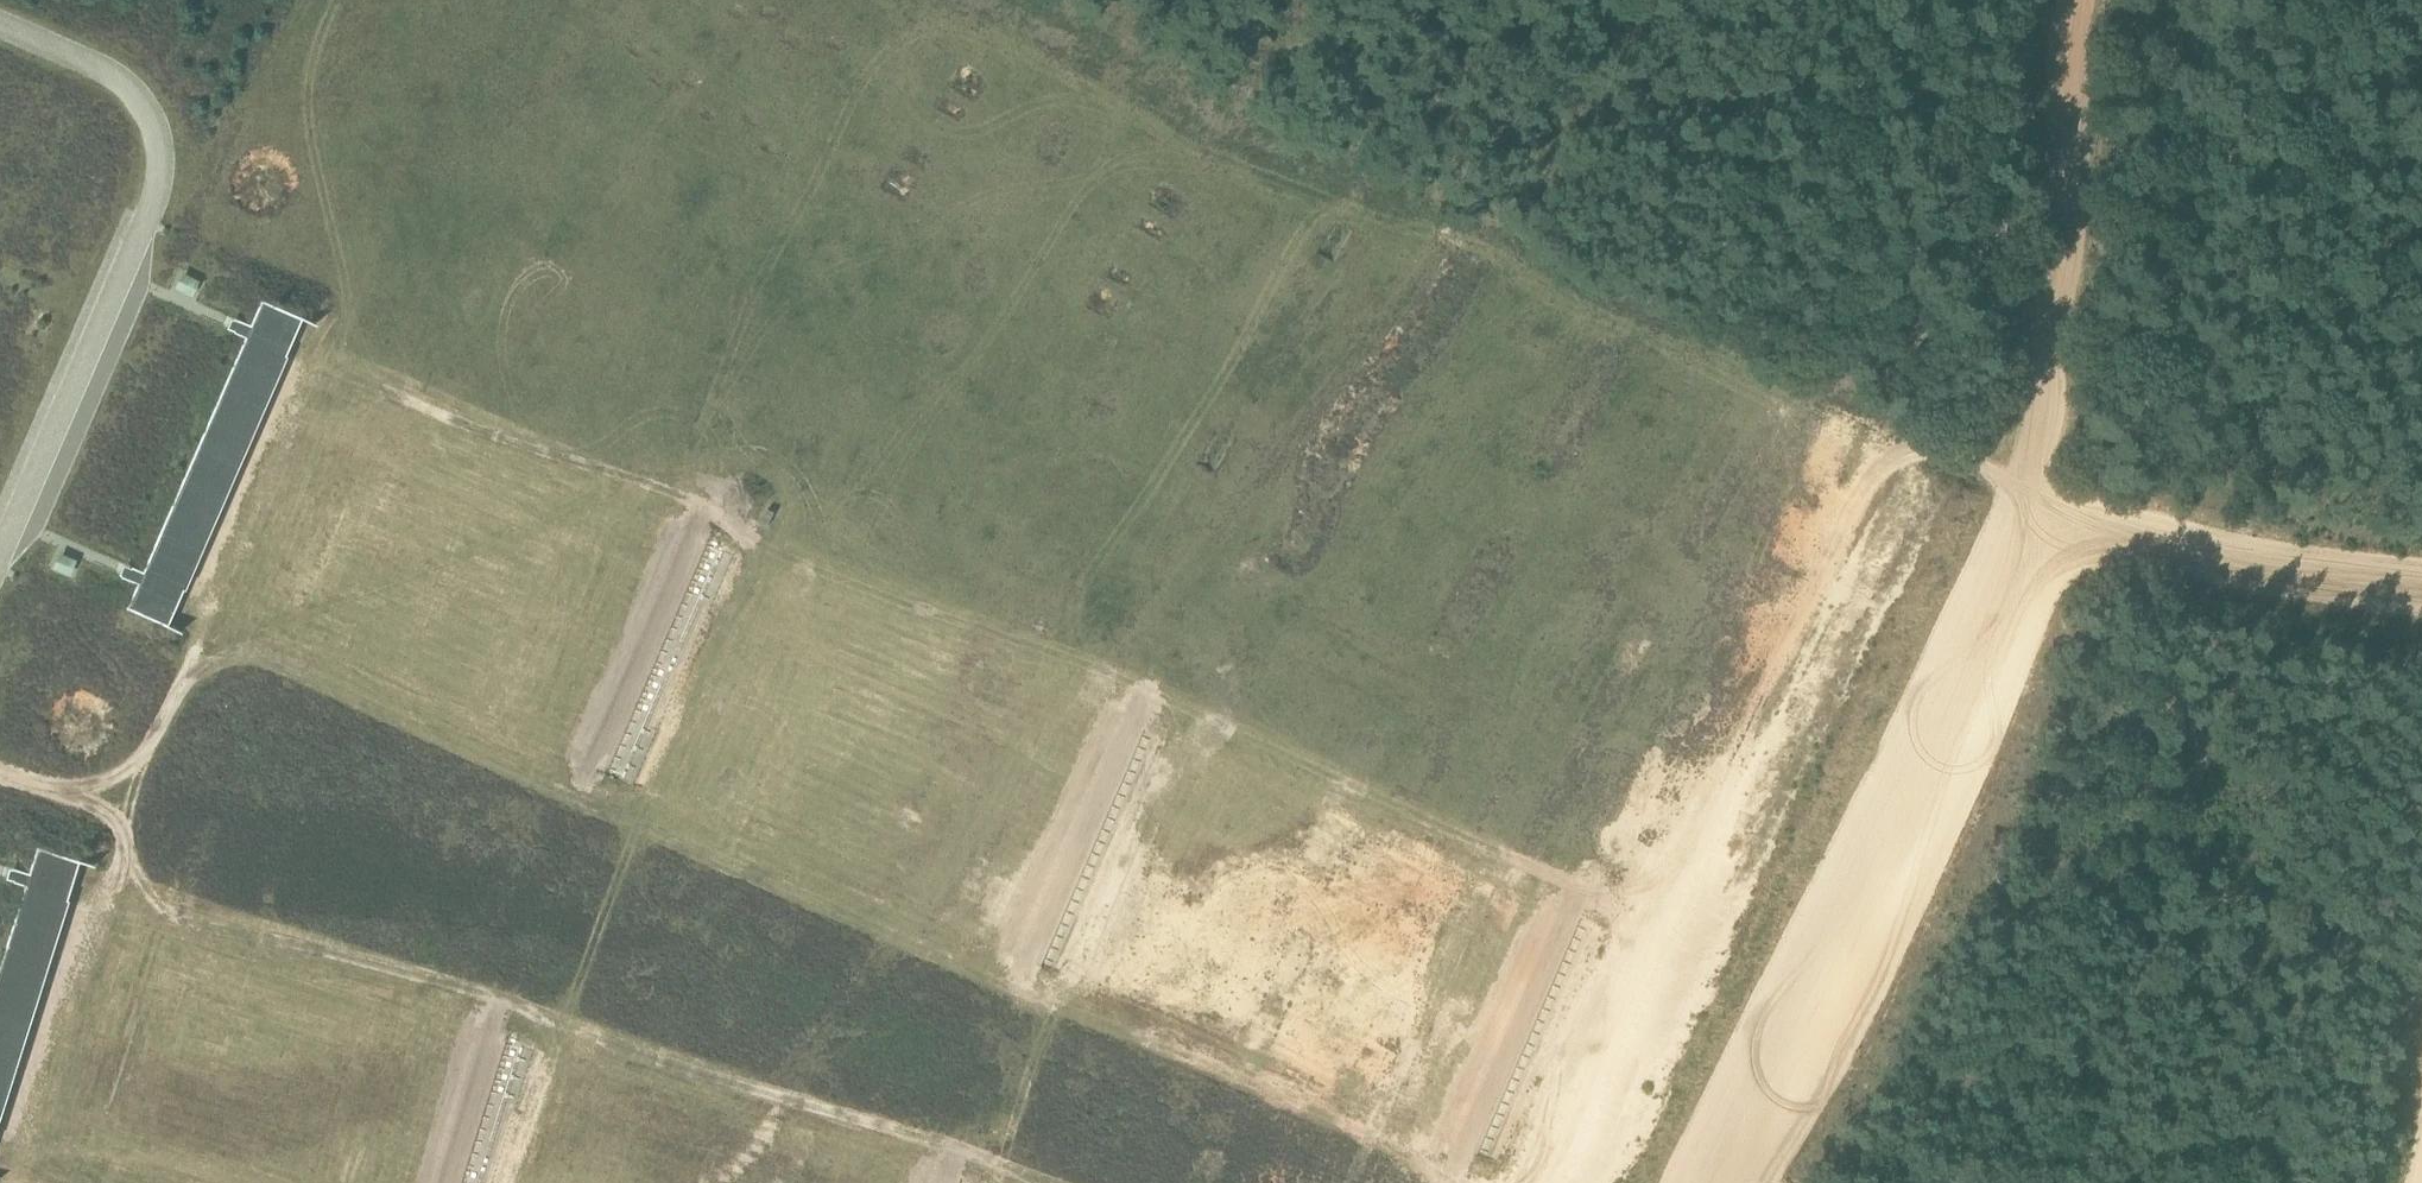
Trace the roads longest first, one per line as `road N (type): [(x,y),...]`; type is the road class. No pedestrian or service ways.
road 1 (track): [(1724,1182),(1879,888),(2018,598),(2035,532),(2061,221),(2064,44),(2073,0)]
road 2 (track): [(2035,532),(2337,583),(2421,589)]

